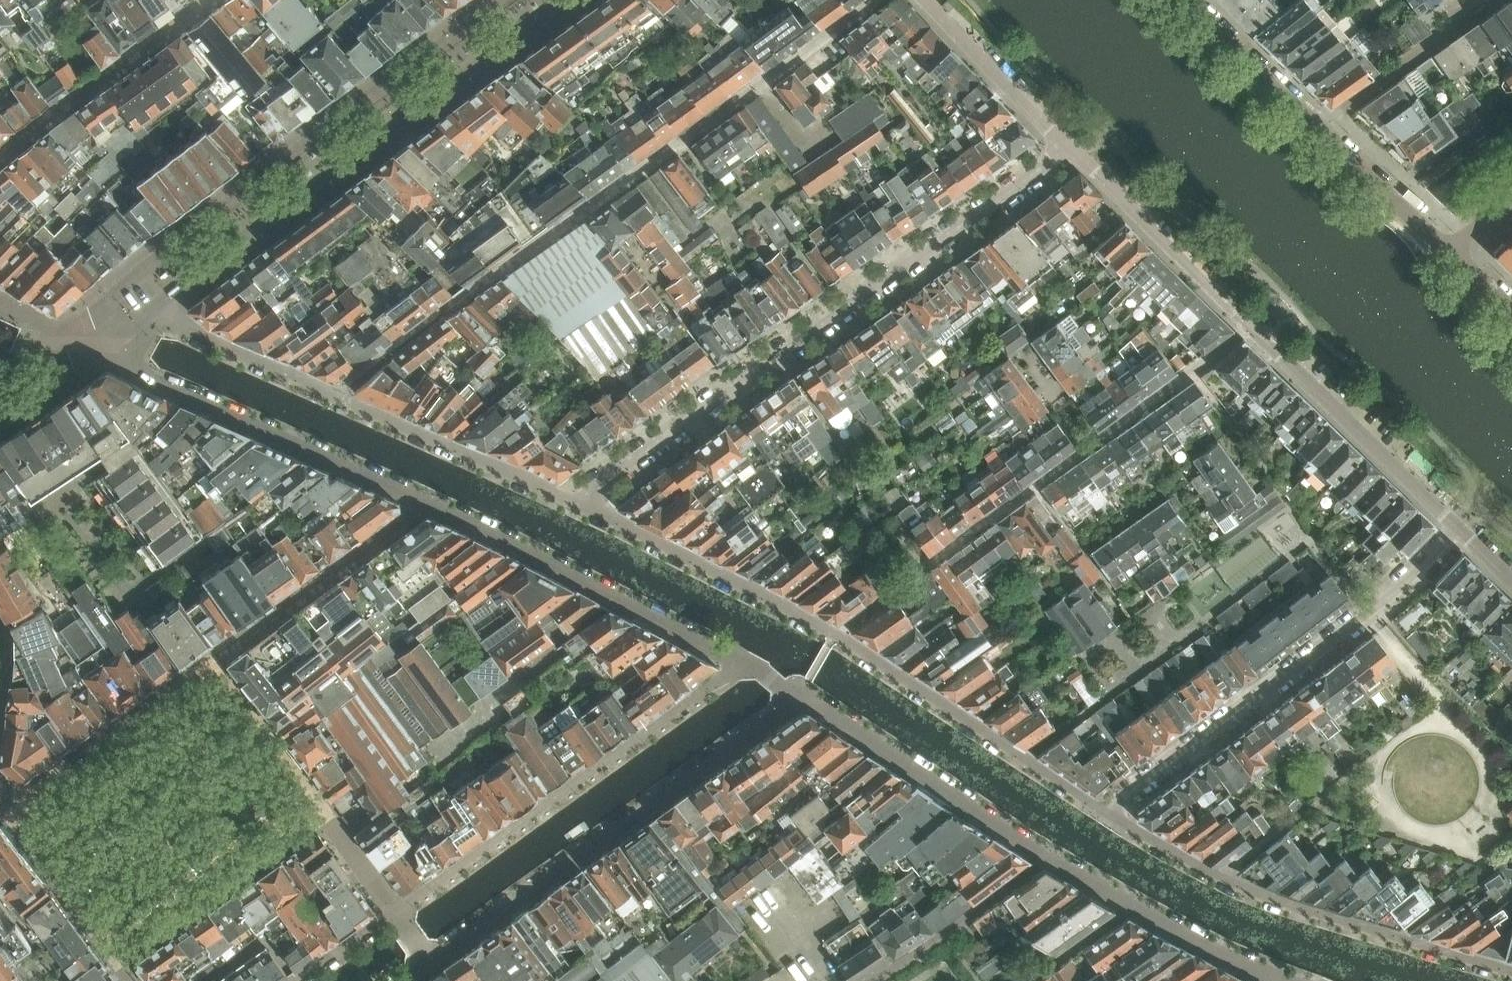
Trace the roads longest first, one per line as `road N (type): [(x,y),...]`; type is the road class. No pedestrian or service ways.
road 1 (residential): [(100,356),(744,666)]
road 2 (residential): [(873,0),(328,394)]
road 3 (residential): [(1103,811),(833,635),(574,503)]
road 4 (residential): [(574,503),(1070,146)]
road 5 (residential): [(1459,531),(1070,146)]
road 6 (residential): [(159,306),(562,0)]
road 7 (residential): [(428,965),(797,695)]
road 8 (residential): [(500,0),(134,274)]
road 9 (residential): [(1103,811),(1459,531)]
road 10 (residential): [(1511,973),(1250,892),(1103,811)]
road 11 (residential): [(744,666),(392,917)]
road 12 (residential): [(797,695),(1048,855)]
road 13 (residential): [(1048,855),(1291,980)]
road 14 (residential): [(574,503),(328,394)]
road 15 (residential): [(1489,0),(1317,129)]
road 16 (residential): [(878,980),(1048,855)]
road 17 (residential): [(1070,146),(931,0)]
road 18 (residential): [(328,394),(181,329),(159,306)]
road 19 (residential): [(1185,0),(1317,129)]
road 20 (residential): [(1317,129),(1447,247)]

